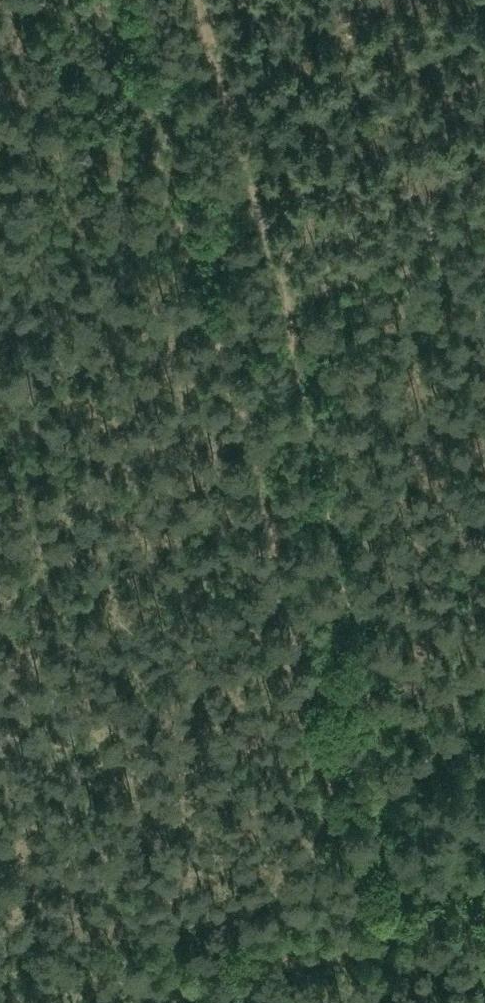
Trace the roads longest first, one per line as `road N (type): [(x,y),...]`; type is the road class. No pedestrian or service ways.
road 1 (track): [(484,207),(294,287)]

